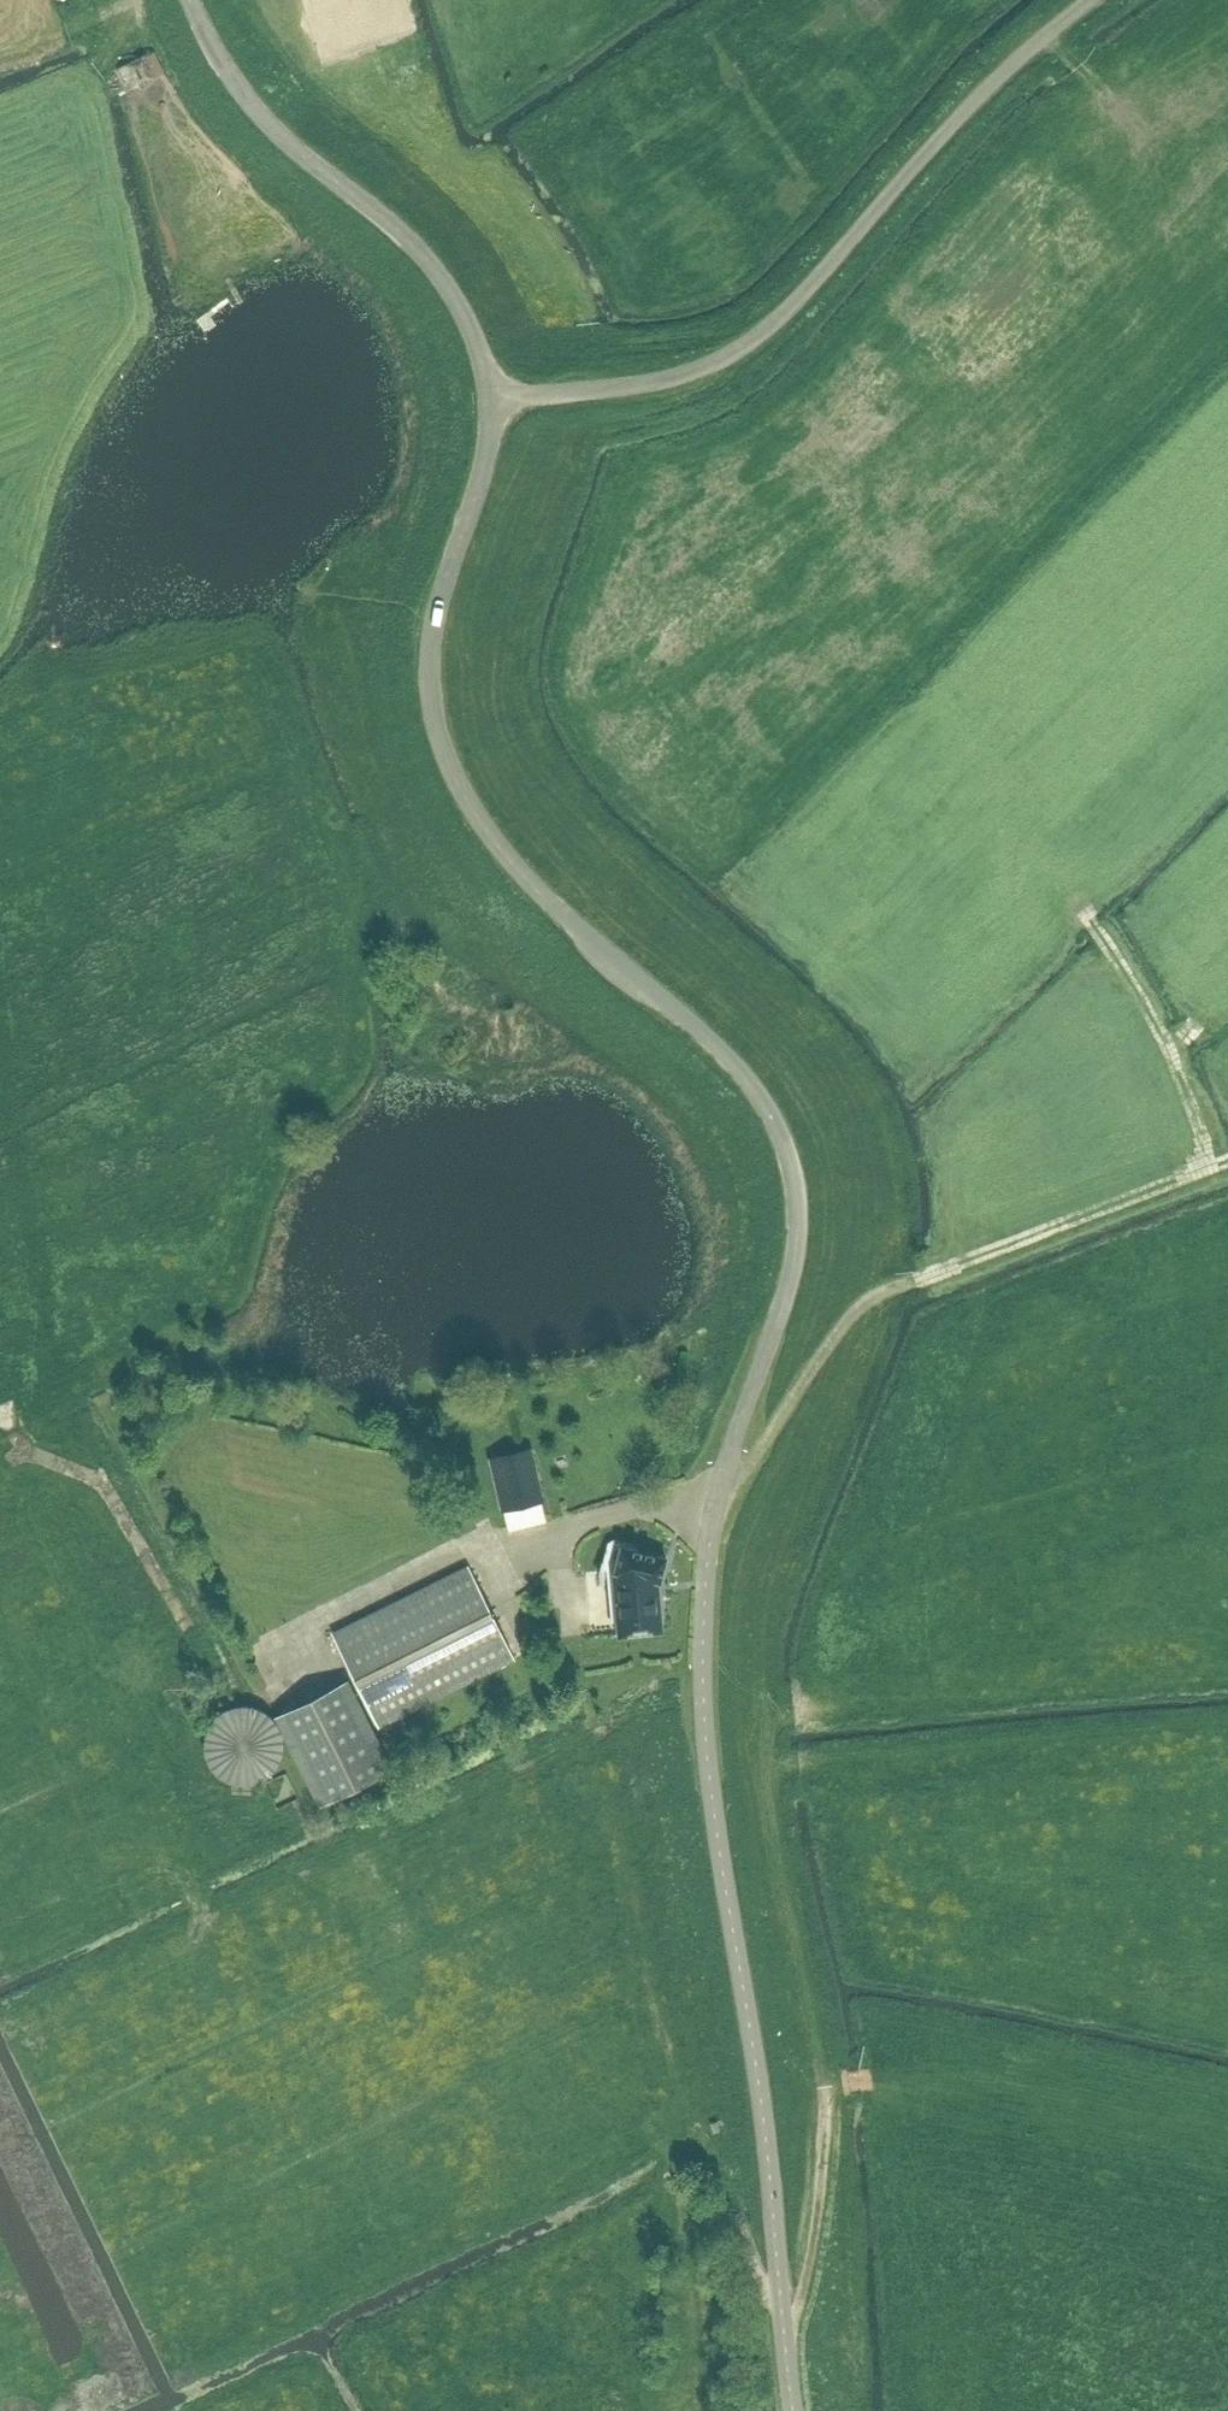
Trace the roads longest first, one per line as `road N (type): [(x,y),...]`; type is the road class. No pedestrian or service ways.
road 1 (unclassified): [(794,2410),(761,2098),(708,1773),(701,1656),(716,1497),(795,1254),(792,1171),(744,1075),(517,868),(481,823),(440,740),(431,643),(487,448),(490,399)]
road 2 (track): [(1100,930),(1176,1062),(1208,1166),(868,1301),(740,1479),(718,1489)]
road 3 (unclassified): [(490,399),(656,380),(740,346),(1035,42),(1088,0)]
road 4 (unclassified): [(490,399),(466,321),(437,273),(395,227),(267,123),(226,71),(189,0)]

